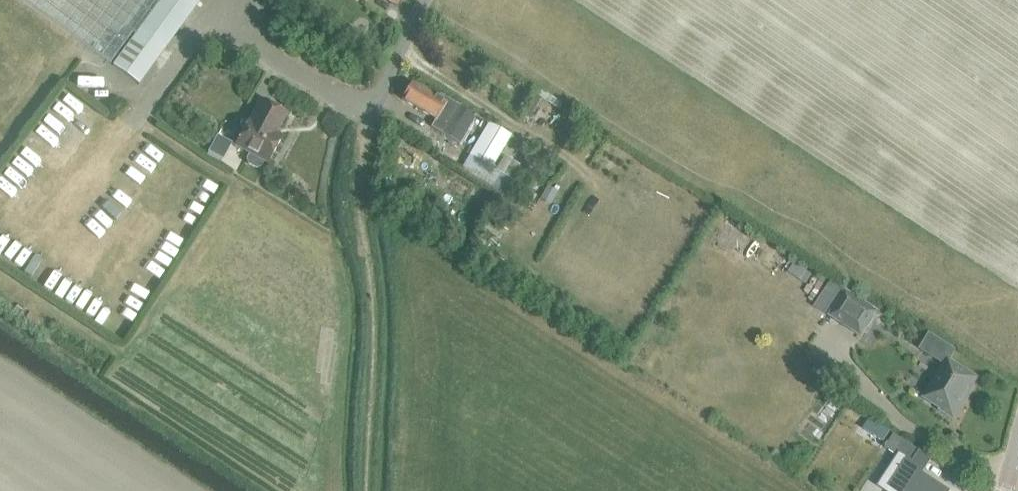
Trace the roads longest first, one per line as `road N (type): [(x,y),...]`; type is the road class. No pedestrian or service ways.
road 1 (track): [(364,109),(351,197),(368,257),(368,490)]

